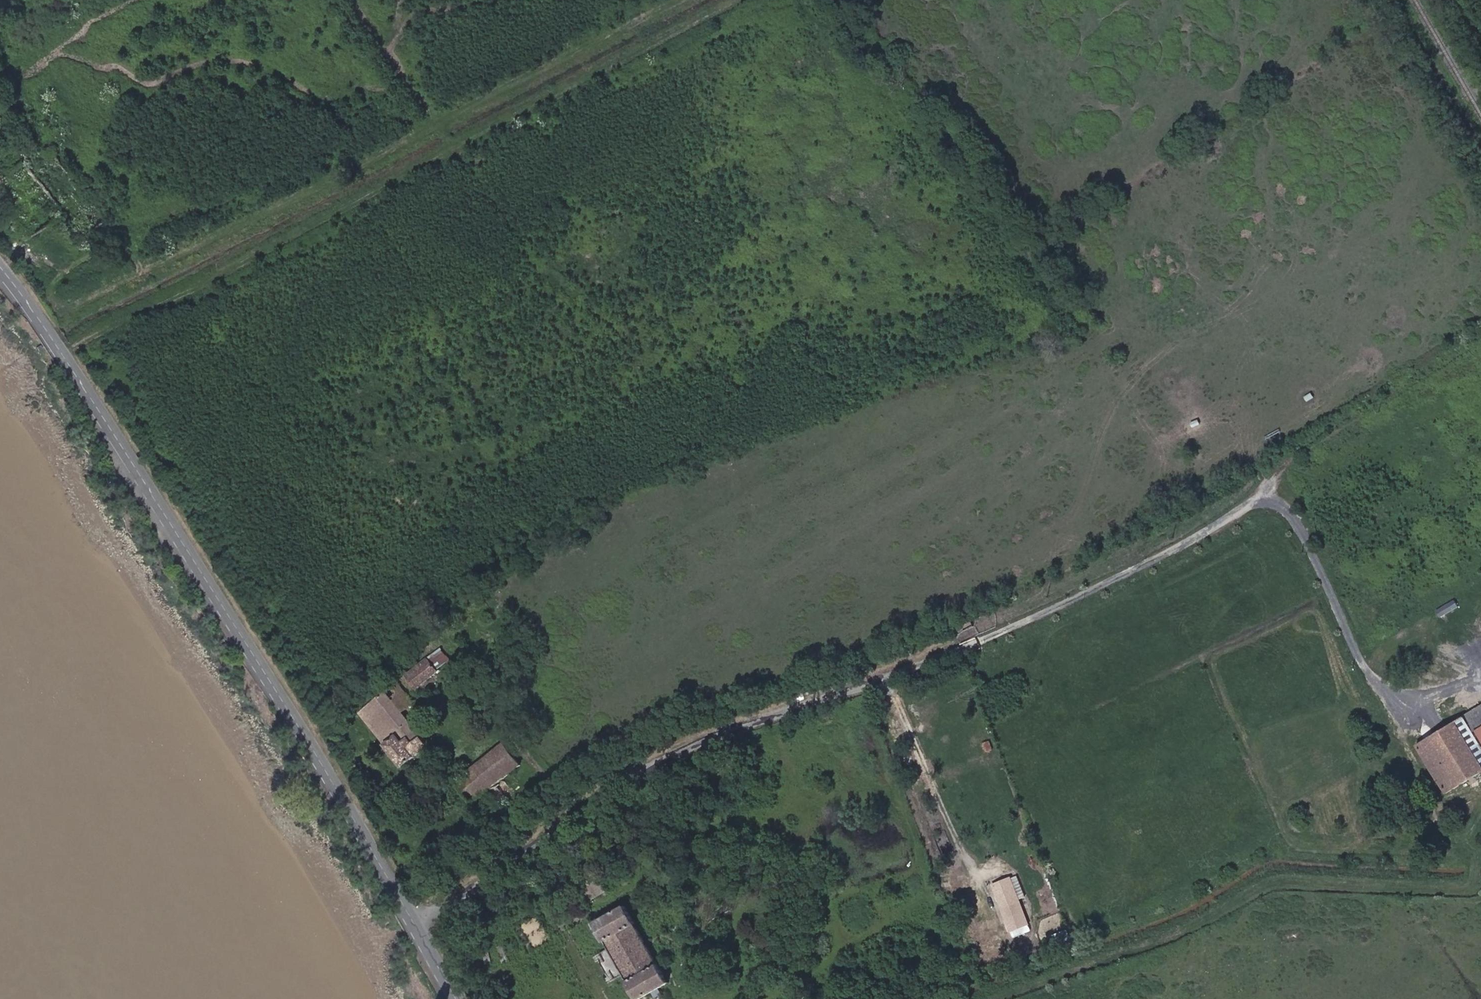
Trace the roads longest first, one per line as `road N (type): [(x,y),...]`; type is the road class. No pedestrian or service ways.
road 1 (tertiary): [(0,268),(316,755),(455,998)]
road 2 (track): [(1270,448),(1236,445),(1110,319),(1039,217),(1212,99),(1387,0)]
road 3 (track): [(1275,503),(1270,448),(1480,317)]

